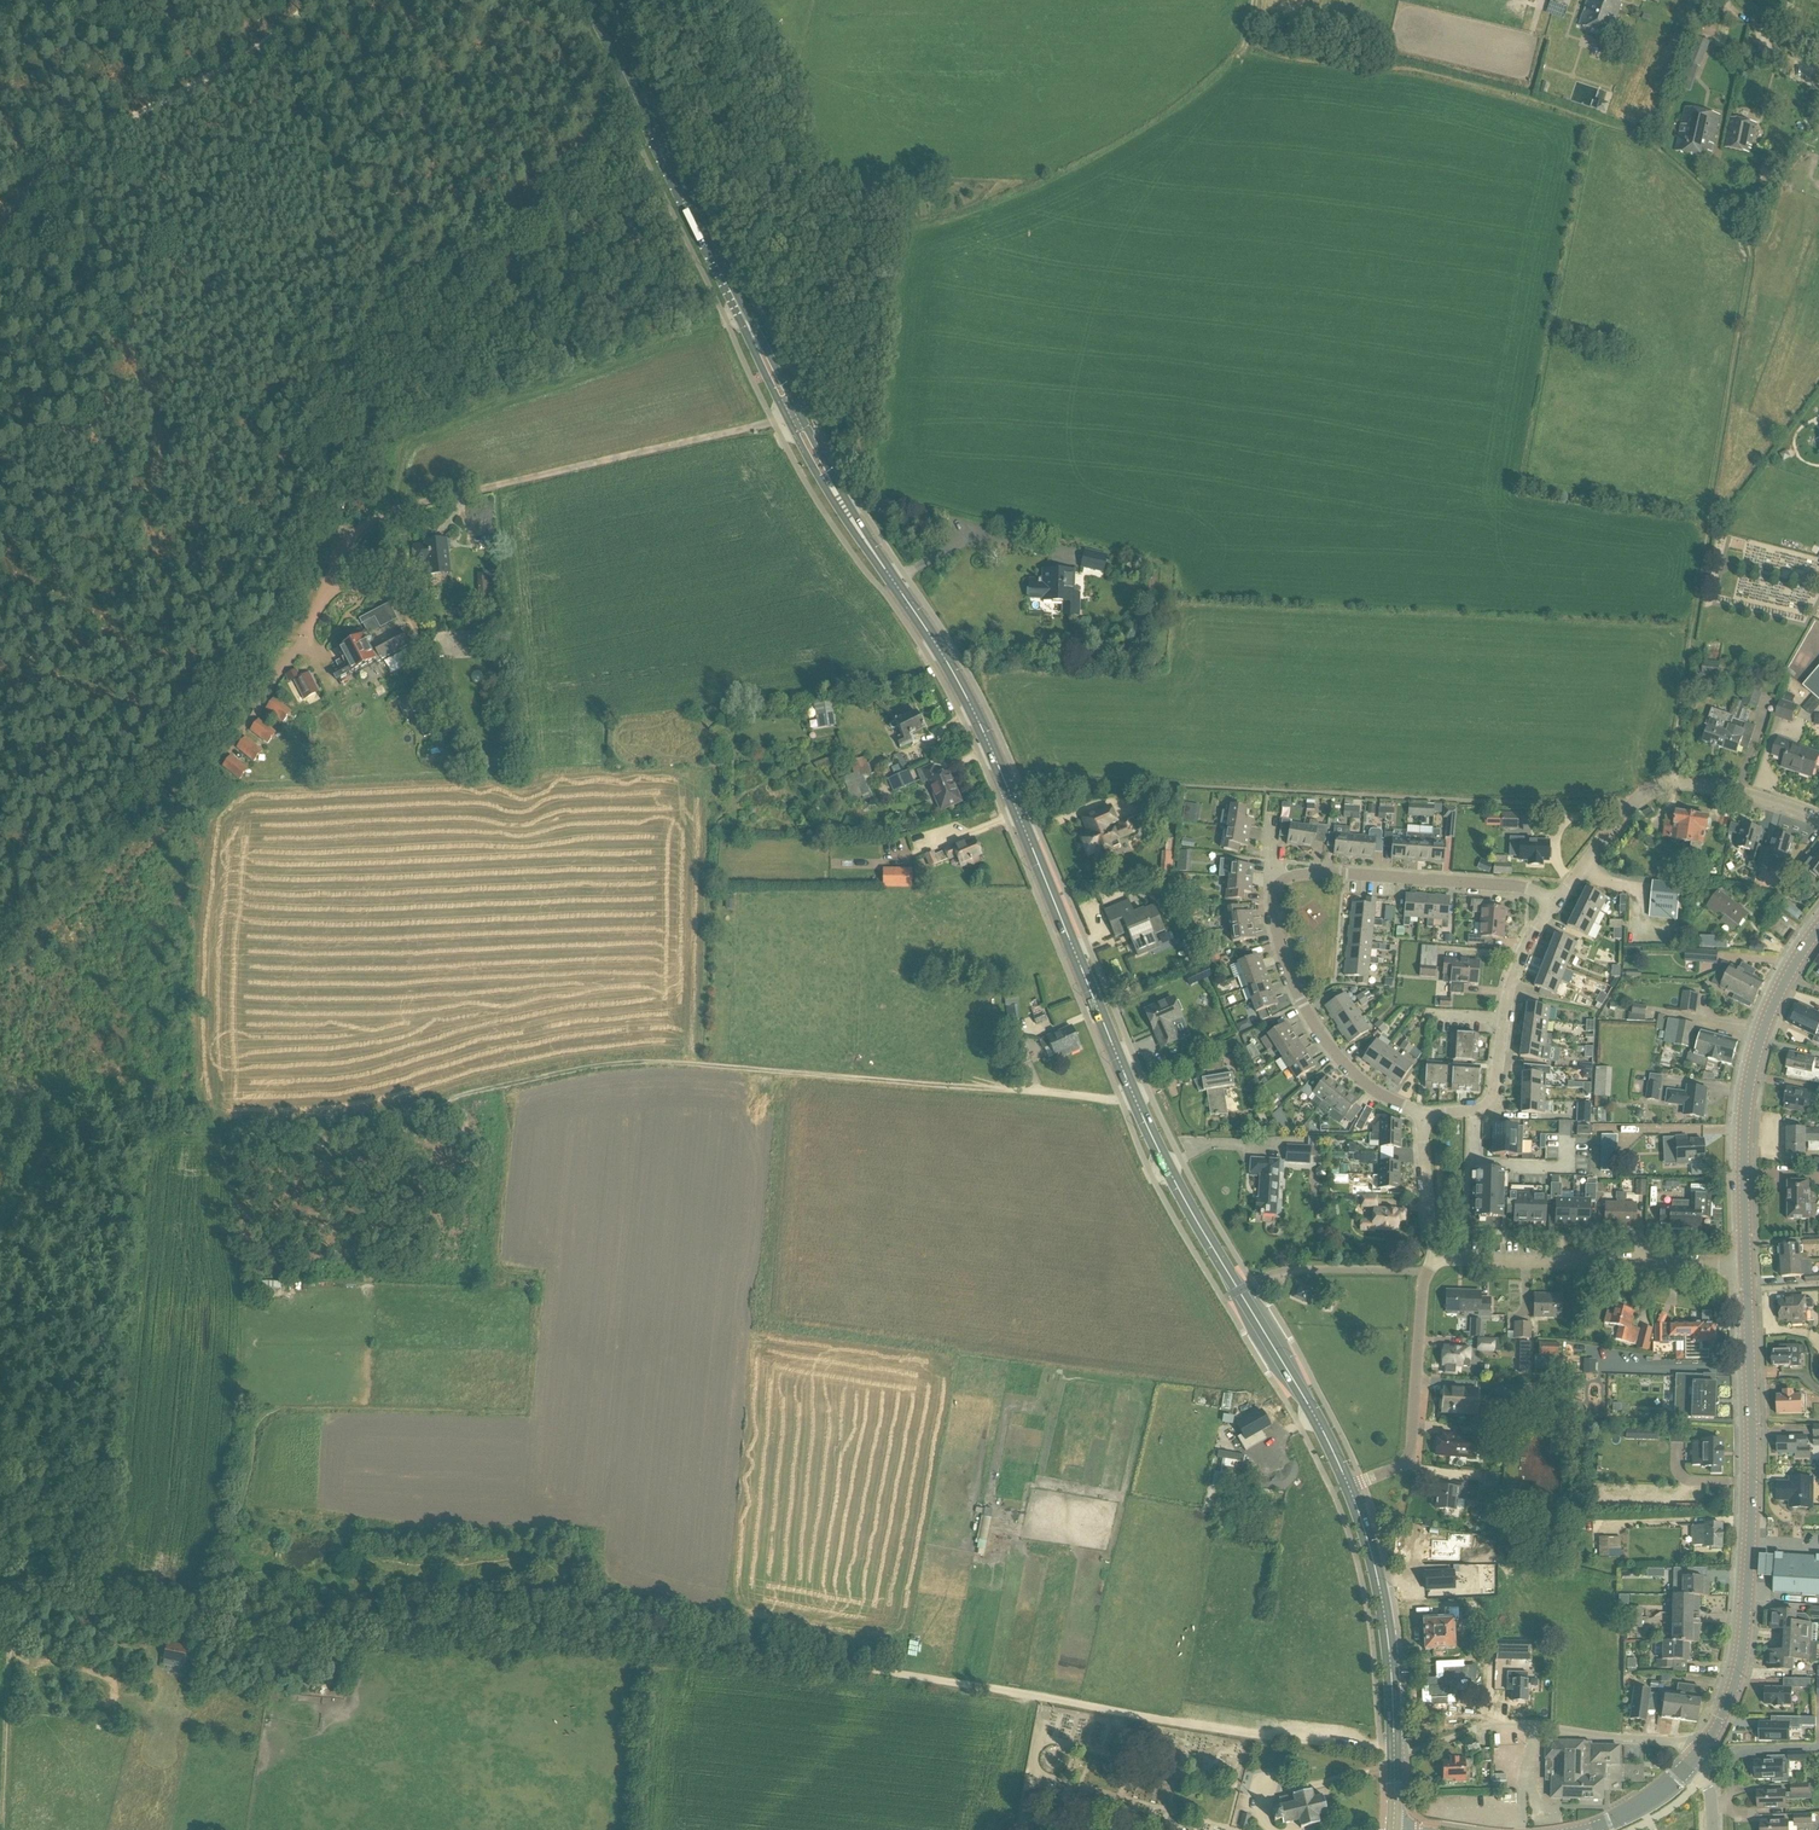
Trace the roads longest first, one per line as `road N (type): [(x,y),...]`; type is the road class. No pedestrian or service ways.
road 1 (track): [(1382,1749),(609,1630),(336,1636),(218,1623),(63,1582),(27,1579),(0,1595)]
road 2 (track): [(1671,783),(1751,244),(1643,131),(1448,74),(1245,39)]
road 3 (primary): [(1348,1486),(1144,1120),(963,689),(884,564)]
road 4 (track): [(504,1089),(664,1060),(1135,1097)]
road 5 (track): [(0,1080),(176,1129),(289,1137),(357,1135),(504,1089)]
road 6 (secondary): [(1701,1751),(1732,1693),(1745,1628),(1752,1485),(1747,1266)]
road 7 (track): [(313,0),(264,43),(94,137),(0,217)]
road 8 (secondary): [(1747,1266),(1752,1074),(1781,991),(1818,929)]
road 9 (primary): [(732,295),(590,0)]
road 10 (residential): [(1556,902),(1632,804),(1660,786),(1717,787),(1818,819)]
road 11 (residential): [(1394,1750),(1510,1726),(1701,1751)]
road 12 (residential): [(1436,1259),(1747,1266)]
road 13 (primary): [(732,295),(812,462),(884,564)]
road 14 (primary): [(884,564),(732,295)]
road 15 (track): [(995,195),(1111,151),(1215,73),(1245,39)]
road 16 (residential): [(1425,1116),(1363,1081),(1311,1019),(1279,941),(1274,896),(1283,881)]
road 17 (residential): [(1556,902),(1518,886),(1333,873),(1283,881)]
road 18 (residential): [(1348,1486),(1410,1463),(1424,1281),(1436,1259)]
road 19 (primary): [(1394,1750),(1387,1628),(1348,1486)]
road 20 (track): [(0,1829),(12,1633),(0,1596)]
road 21 (residential): [(1476,1110),(1493,1097),(1517,965),(1556,902)]
road 22 (track): [(369,1283),(368,1192),(445,1106)]
road 23 (track): [(164,718),(0,660)]
road 24 (residential): [(1476,1110),(1476,1163),(1567,1166),(1568,1137)]
road 25 (residential): [(1436,1259),(1425,1116)]
road 26 (secondary): [(1587,1829),(1641,1806),(1692,1762)]

